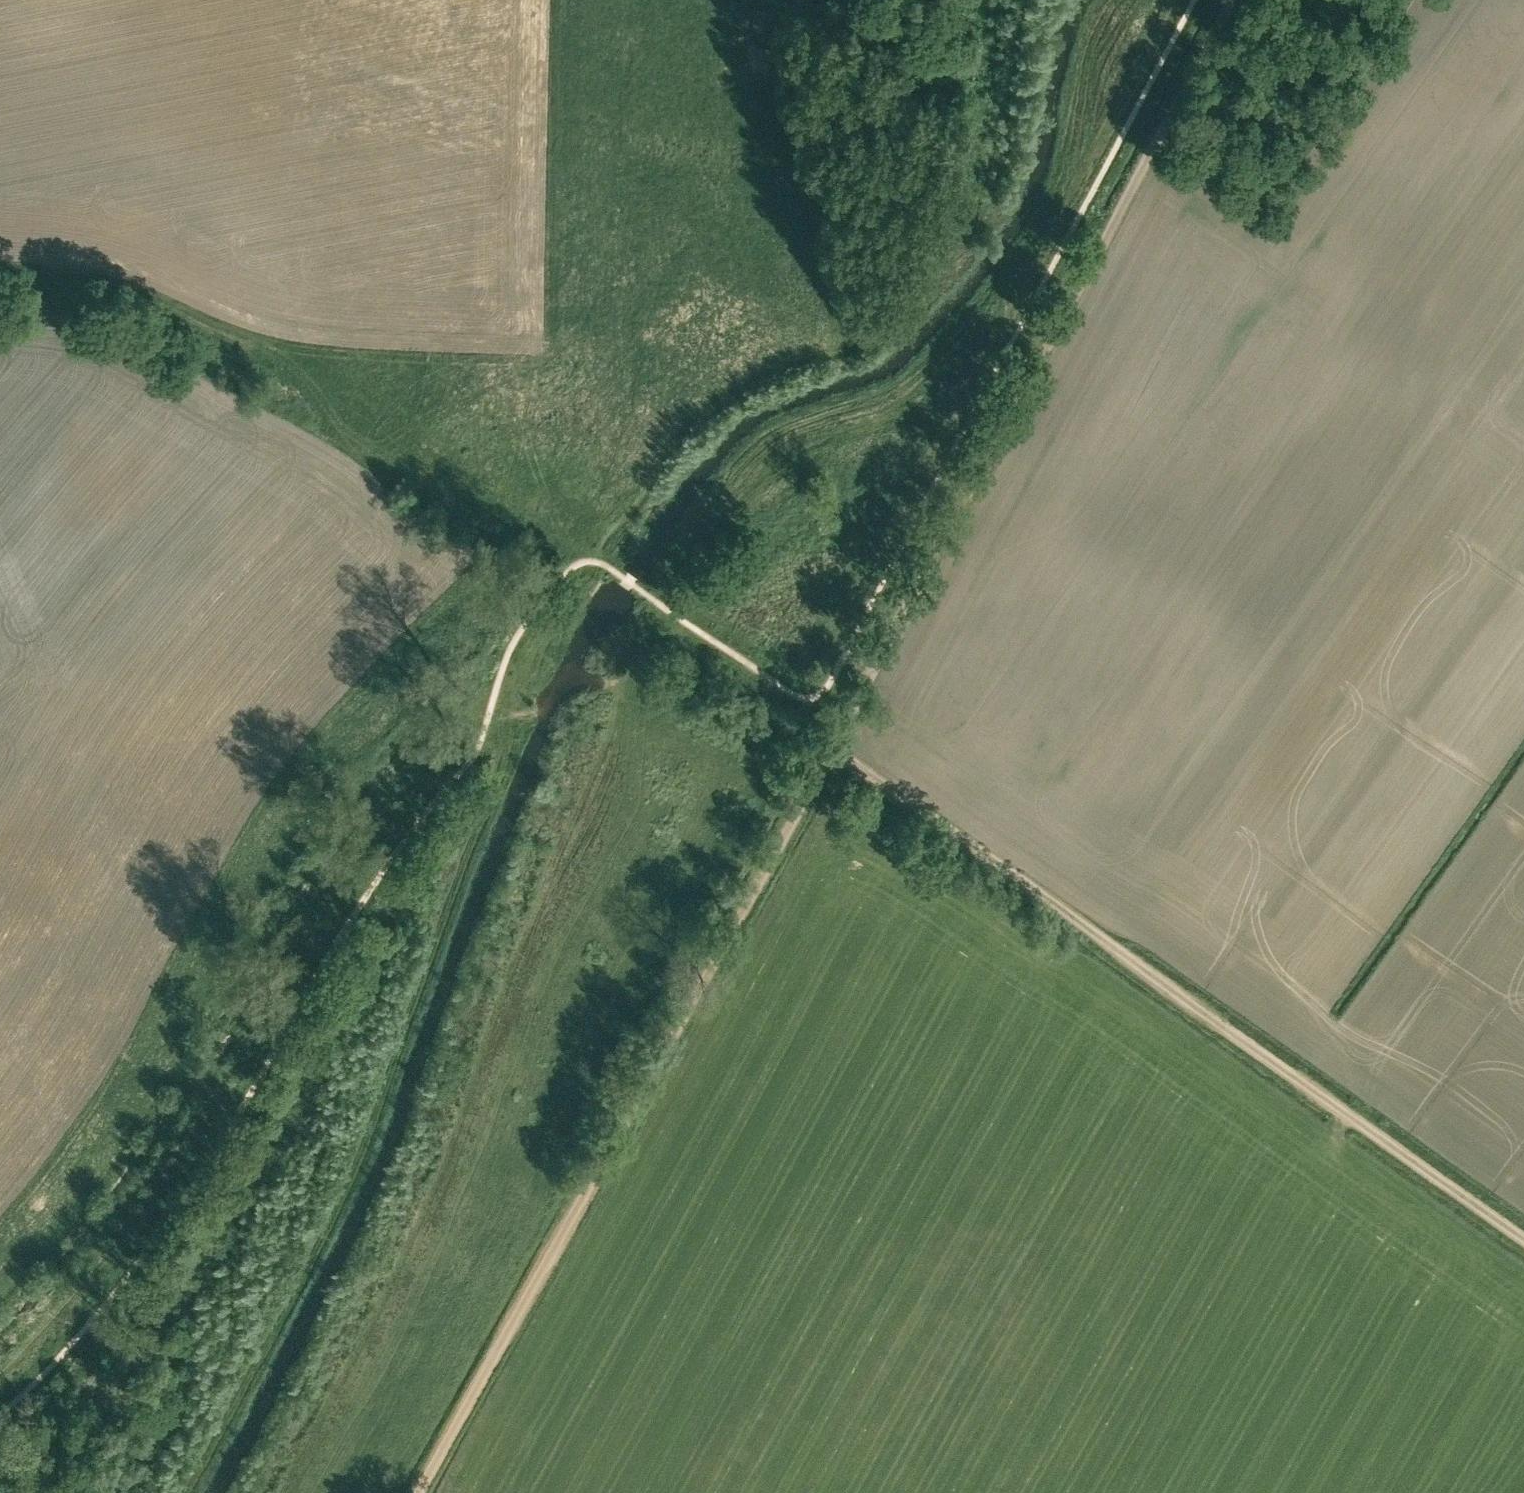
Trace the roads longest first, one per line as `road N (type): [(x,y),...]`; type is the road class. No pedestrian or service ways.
road 1 (track): [(420,1492),(834,743)]
road 2 (track): [(1523,1235),(834,743)]
road 3 (track): [(834,743),(1232,0)]

